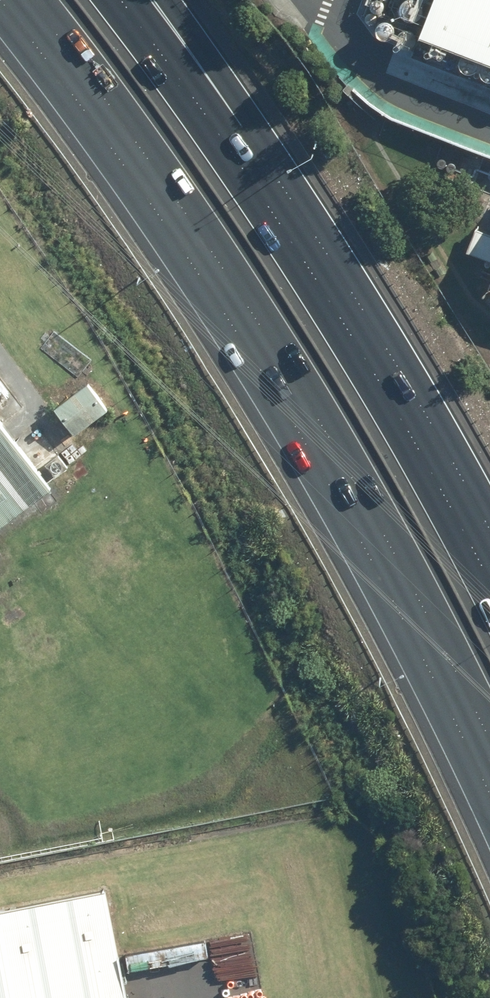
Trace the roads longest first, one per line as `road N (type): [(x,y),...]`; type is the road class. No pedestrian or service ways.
road 1 (motorway): [(489,737),(349,470),(237,284),(32,0)]
road 2 (motorway): [(119,0),(347,329)]
road 3 (motorway): [(174,0),(292,179),(347,329)]
road 4 (motorway): [(347,329),(489,585)]

